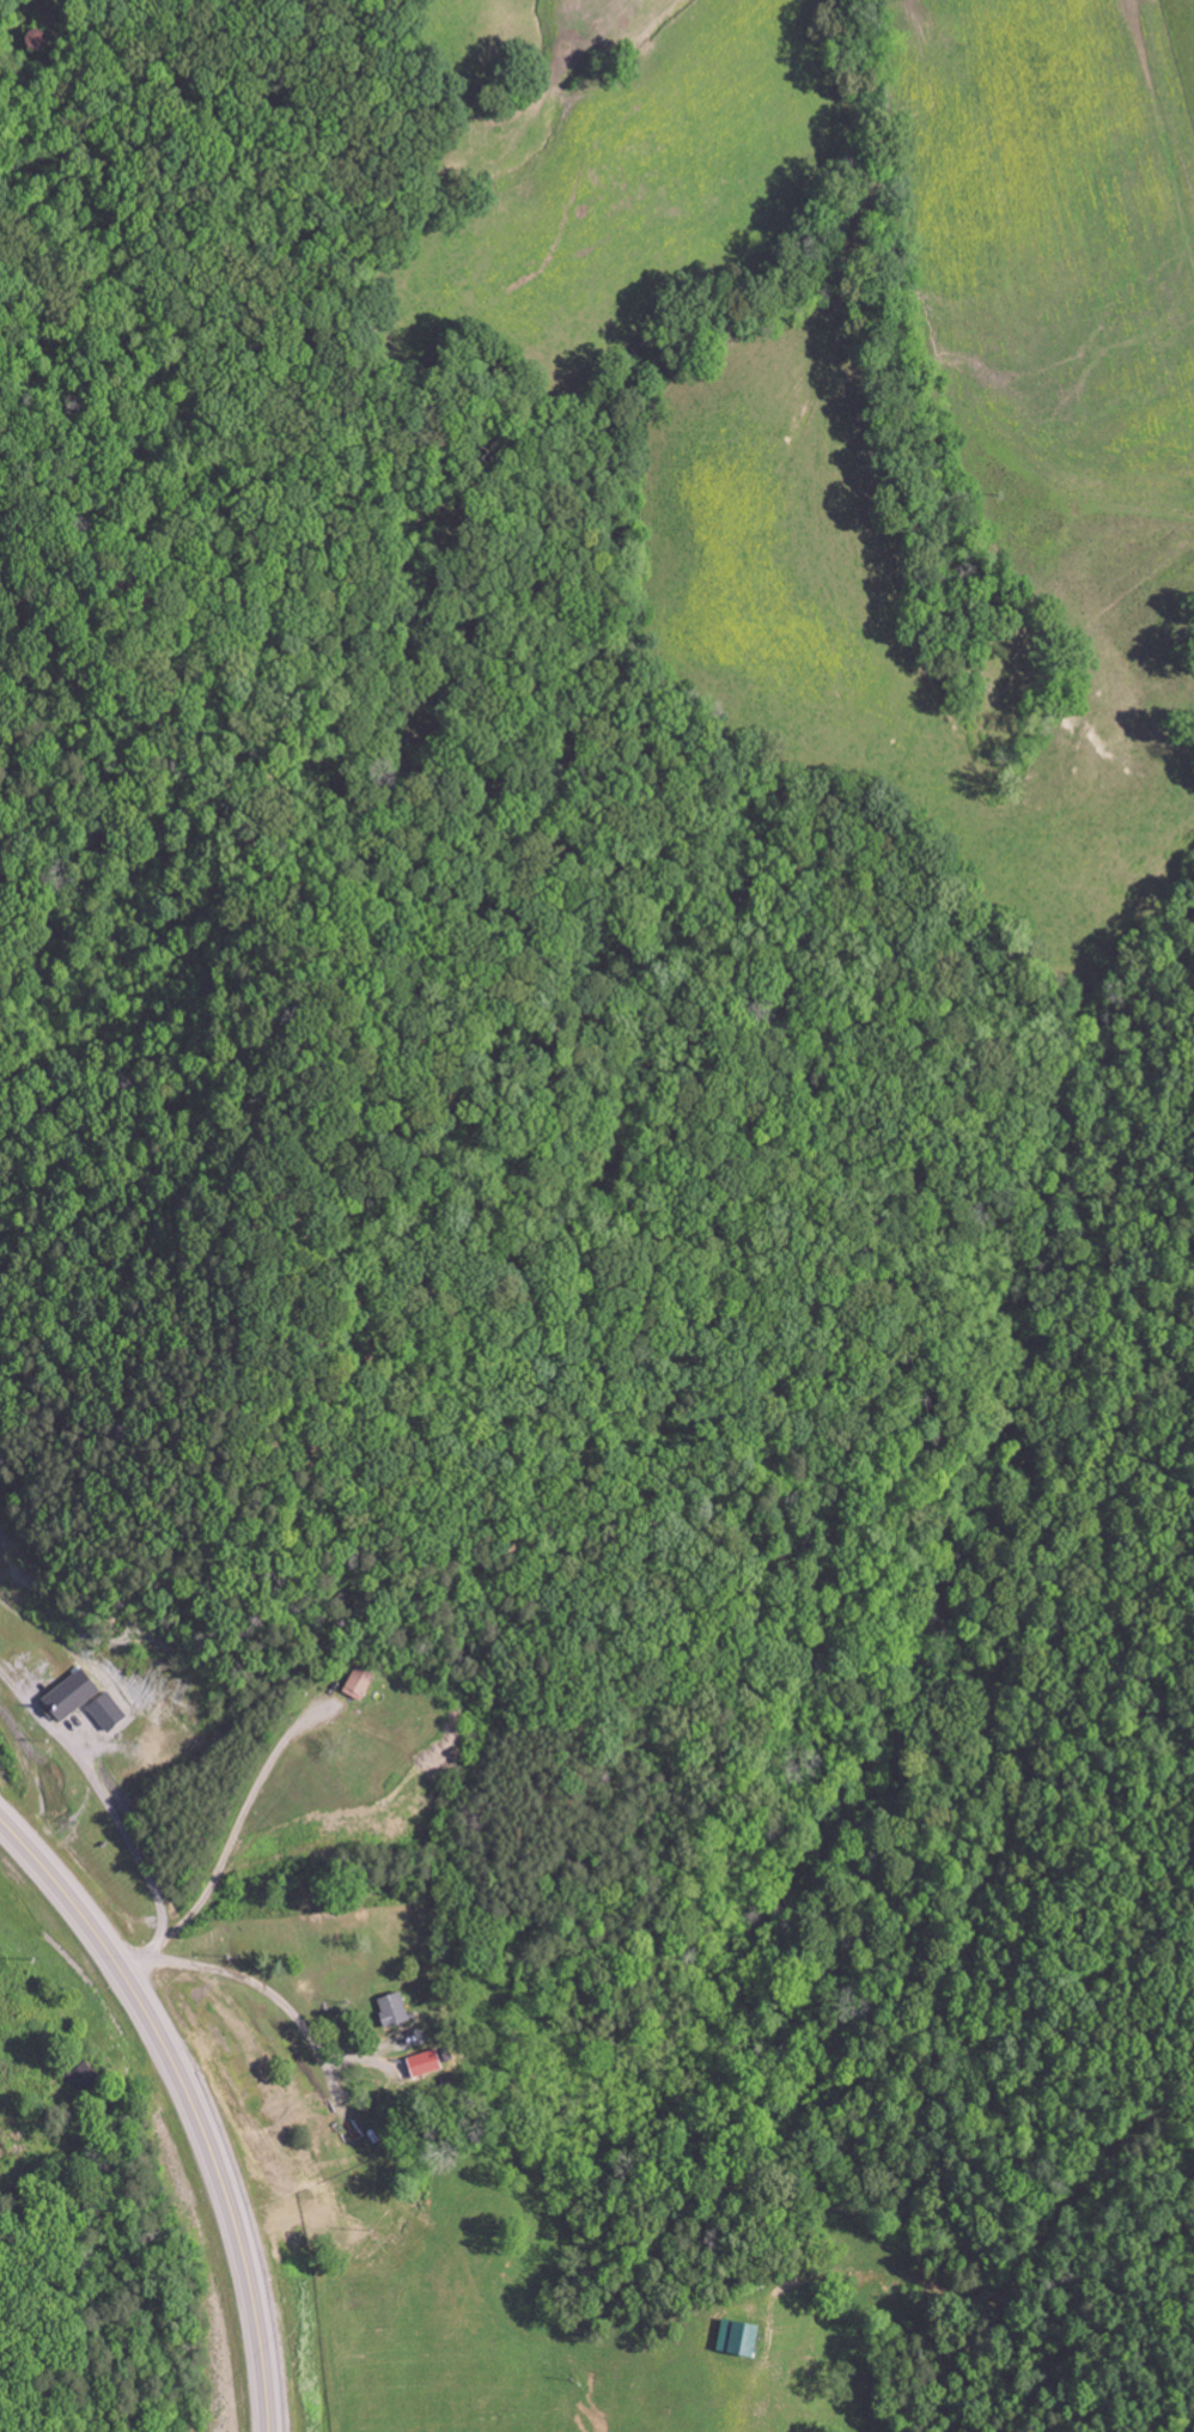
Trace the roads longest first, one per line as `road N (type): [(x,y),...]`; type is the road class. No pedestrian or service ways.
road 1 (trunk): [(269,2431),(249,2278),(179,2078),(118,1968),(0,1820)]

